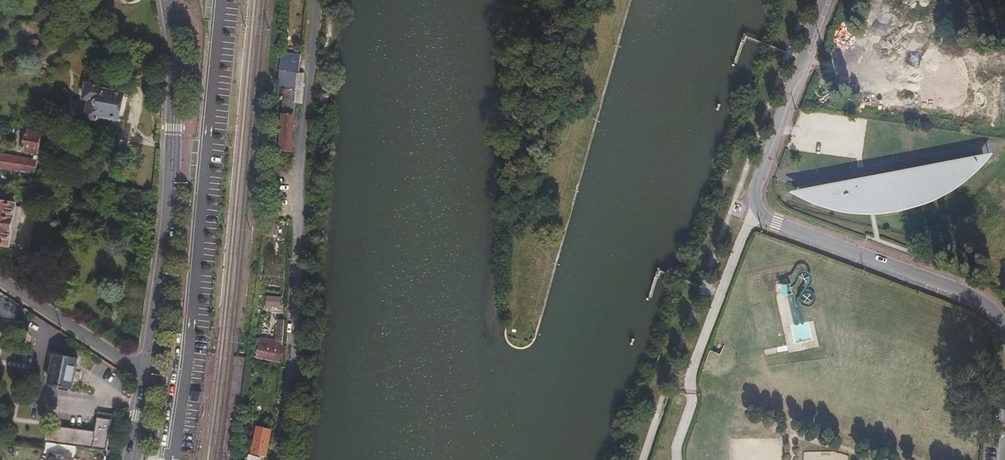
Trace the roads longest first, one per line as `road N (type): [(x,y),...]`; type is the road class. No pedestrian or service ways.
road 1 (unclassified): [(1004,330),(989,307),(776,222),(756,204),(828,0)]
road 2 (unclassified): [(316,0),(290,385),(275,459)]
road 3 (secondary): [(149,376),(171,195),(169,0)]
road 4 (residential): [(0,281),(149,376)]

